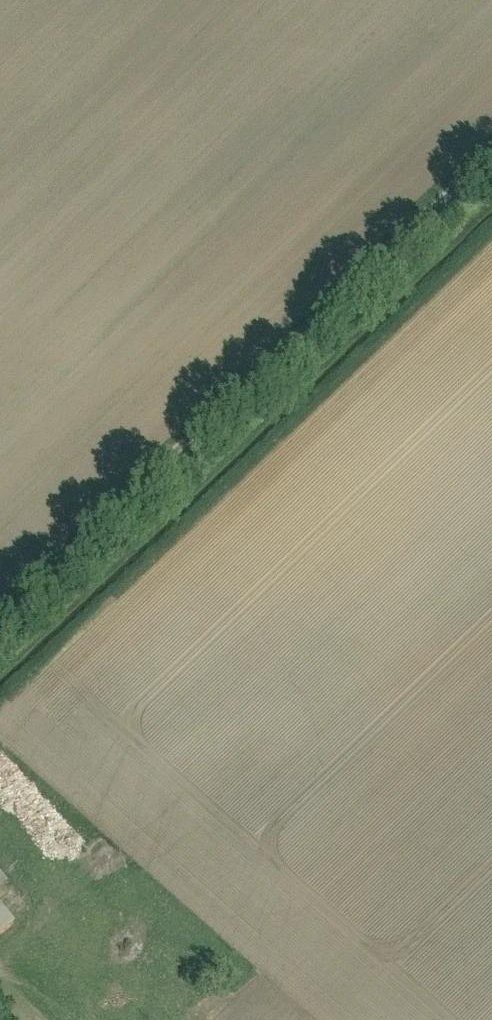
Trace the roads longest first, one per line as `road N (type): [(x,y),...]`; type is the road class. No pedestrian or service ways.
road 1 (track): [(0,621),(491,147)]

